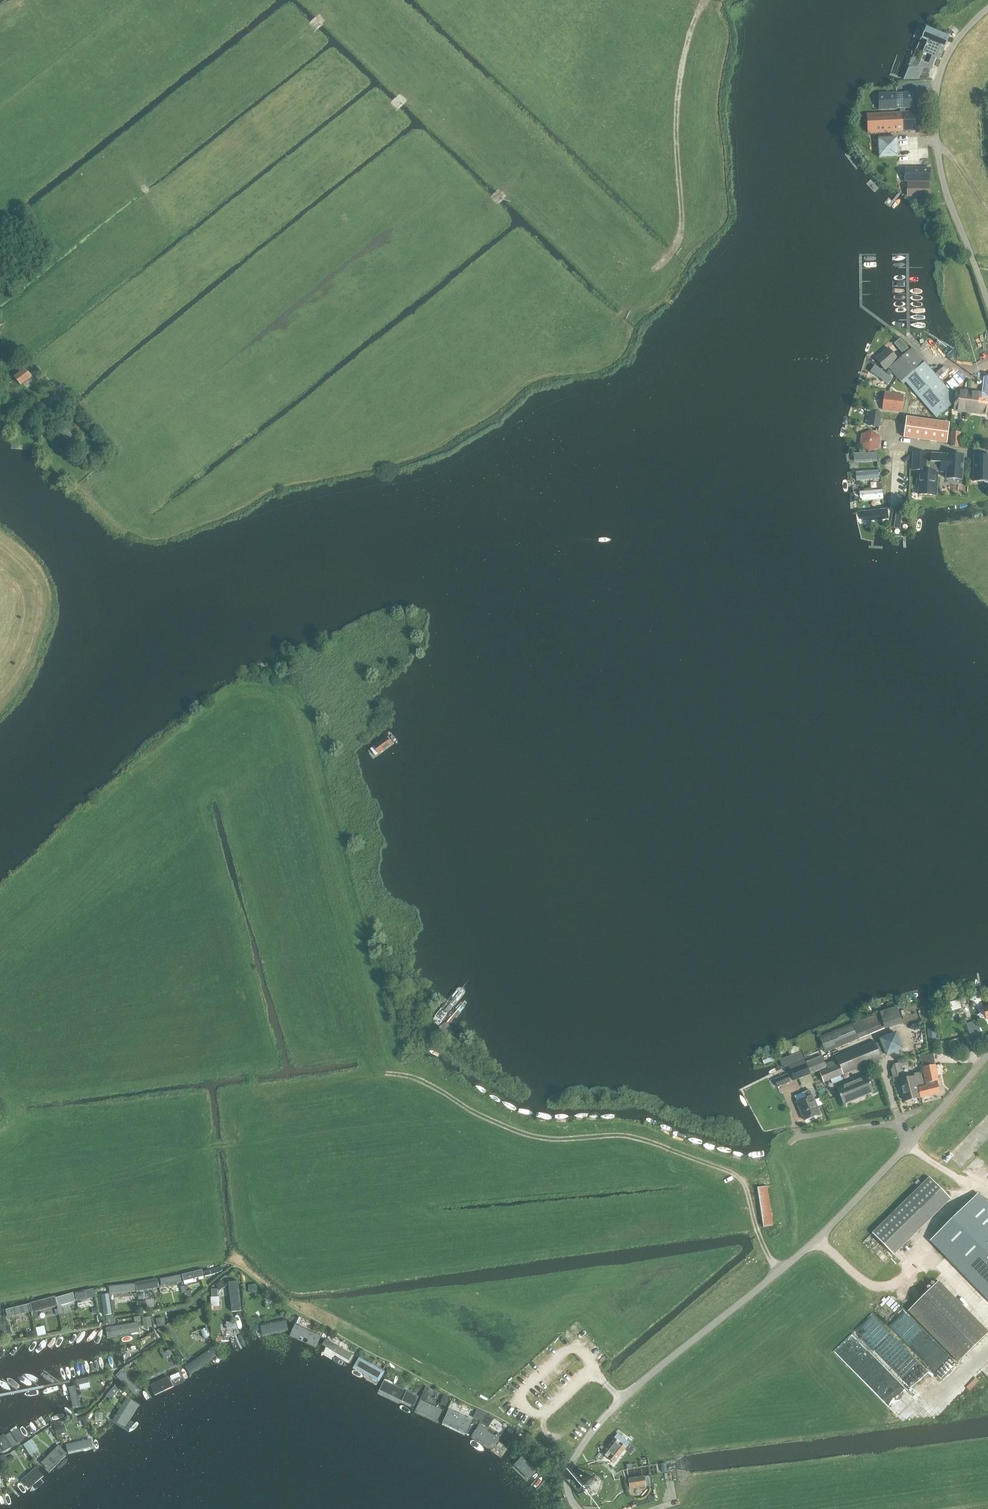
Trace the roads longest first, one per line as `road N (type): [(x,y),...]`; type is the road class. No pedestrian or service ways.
road 1 (unclassified): [(579,1508),(567,1477),(598,1424),(817,1238),(987,1056)]
road 2 (track): [(389,1074),(416,1076),(508,1130),(549,1139),(636,1139),(746,1180),(759,1239),(778,1272)]
road 3 (unclassified): [(987,304),(948,198),(935,99),(962,31),(987,10)]
road 4 (track): [(665,261),(682,243),(685,209),(673,97),(708,0)]
road 5 (track): [(0,684),(30,645),(40,602),(35,564),(0,534)]

